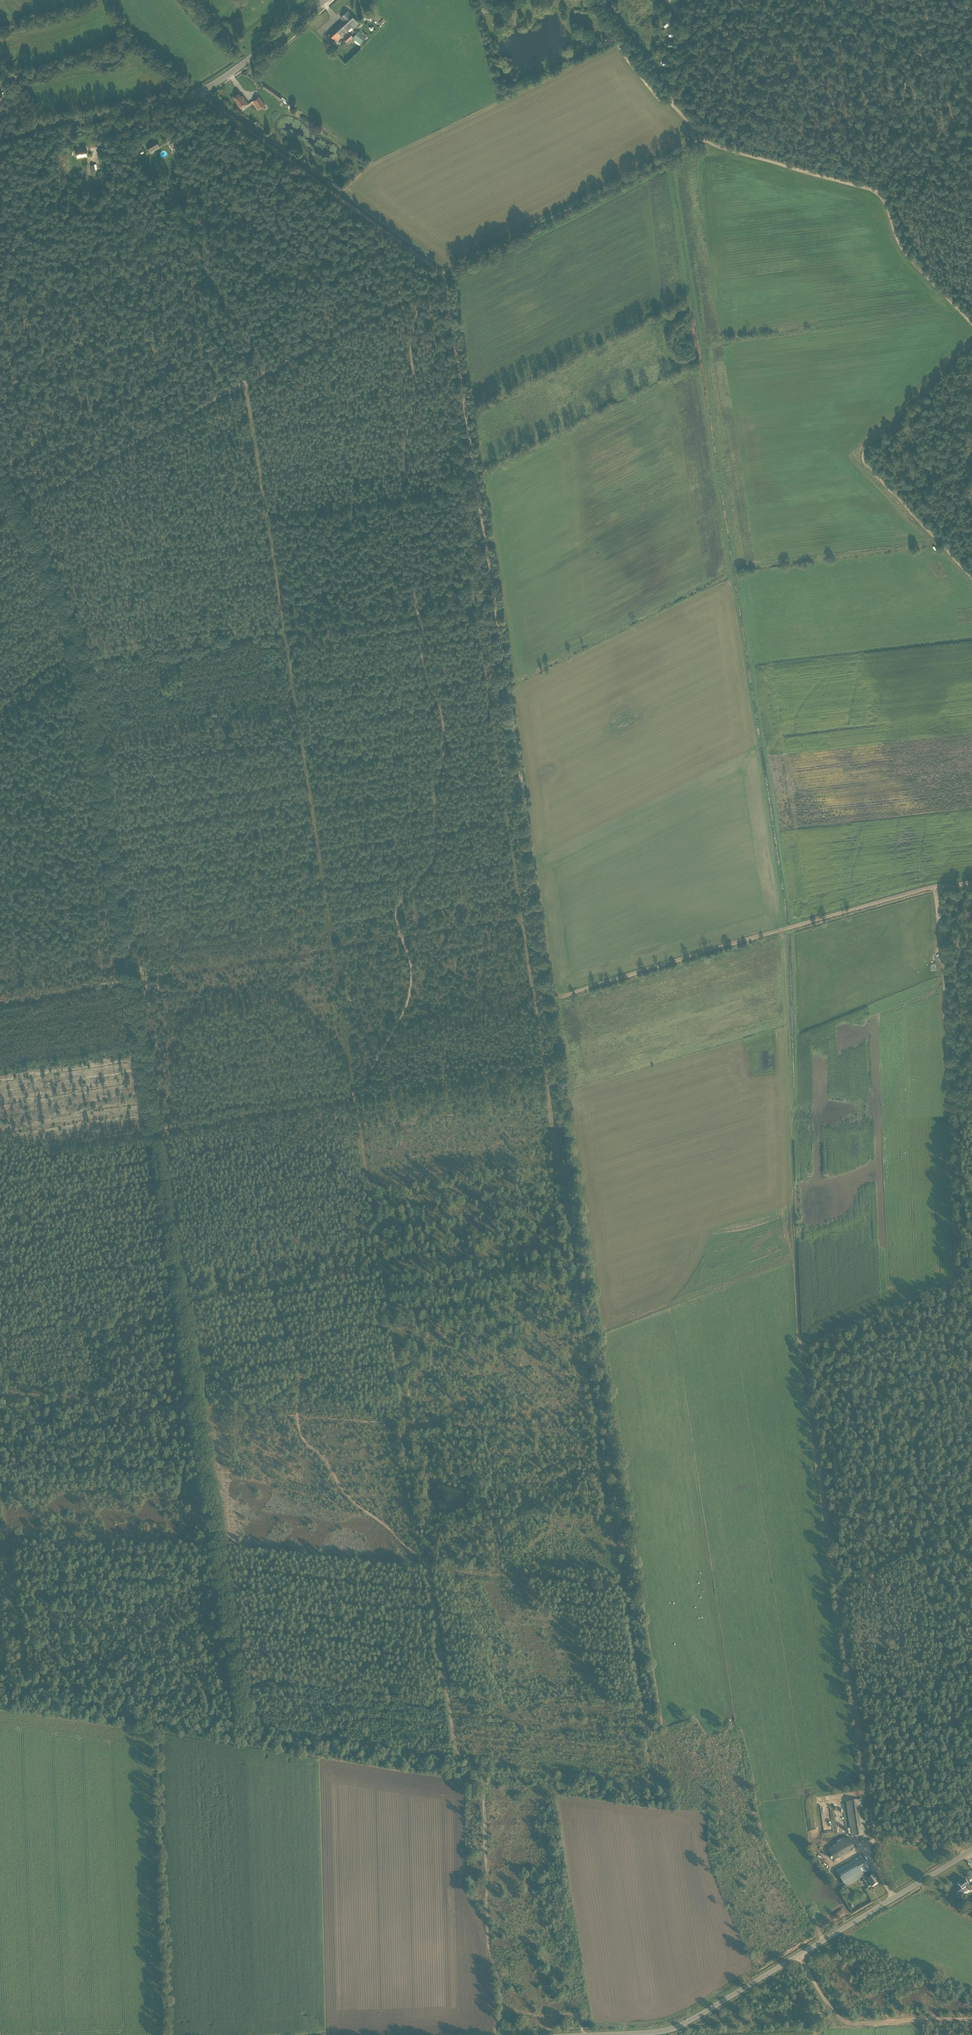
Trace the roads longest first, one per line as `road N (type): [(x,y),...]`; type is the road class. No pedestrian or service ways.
road 1 (track): [(475,603),(81,661),(152,1128)]
road 2 (track): [(402,940),(412,981),(402,1013),(354,1091),(278,1168),(254,1236),(278,1316),(301,1361),(303,1439),(356,1504),(428,1568)]
road 3 (track): [(793,1205),(801,1351),(875,1837),(971,1852)]
road 4 (track): [(557,996),(441,274)]
road 5 (track): [(523,922),(427,287)]
road 6 (track): [(267,514),(354,1091)]
road 7 (track): [(545,1060),(623,1586)]
road 8 (track): [(18,508),(427,287)]
road 9 (track): [(0,1529),(428,1568)]
road 10 (track): [(505,1576),(466,1426),(195,1408)]
road 11 (unclassified): [(602,2034),(686,2023),(971,1851)]
road 12 (track): [(0,1002),(401,936)]
road 13 (track): [(152,1128),(545,1060)]
road 14 (track): [(937,887),(557,996)]
road 15 (track): [(623,1586),(650,1787),(461,1761)]
road 16 (secondary): [(0,139),(200,92),(325,0)]
road 17 (track): [(247,1729),(195,1408)]
road 18 (track): [(441,274),(203,95)]
road 19 (track): [(441,274),(704,138)]
road 20 (track): [(195,1408),(152,1128)]
road 21 (track): [(461,1761),(484,1782),(487,1940),(502,2009)]
road 22 (track): [(0,709),(81,661),(18,508)]
road 23 (track): [(0,1462),(27,1695)]
road 24 (track): [(247,1729),(461,1761)]
road 25 (track): [(956,1281),(948,1071)]
road 26 (track): [(232,1726),(27,1695)]
road 27 (track): [(971,345),(863,452),(894,493)]
road 28 (track): [(195,1408),(0,1391)]
road 29 (track): [(704,138),(883,193)]
road 30 (track): [(971,1274),(801,1351)]
road 31 (track): [(948,1071),(937,887)]
road 32 (track): [(971,49),(799,0)]
road 33 (track): [(883,193),(896,239),(971,324)]
road 34 (track): [(799,1955),(843,2022),(923,2021)]
road 35 (track): [(971,1517),(837,1595)]
road 36 (track): [(0,1152),(142,1130)]
road 37 (track): [(704,138),(672,102),(692,16)]
road 38 (track): [(466,1426),(601,1433)]
road 39 (track): [(523,922),(497,920),(402,940)]

